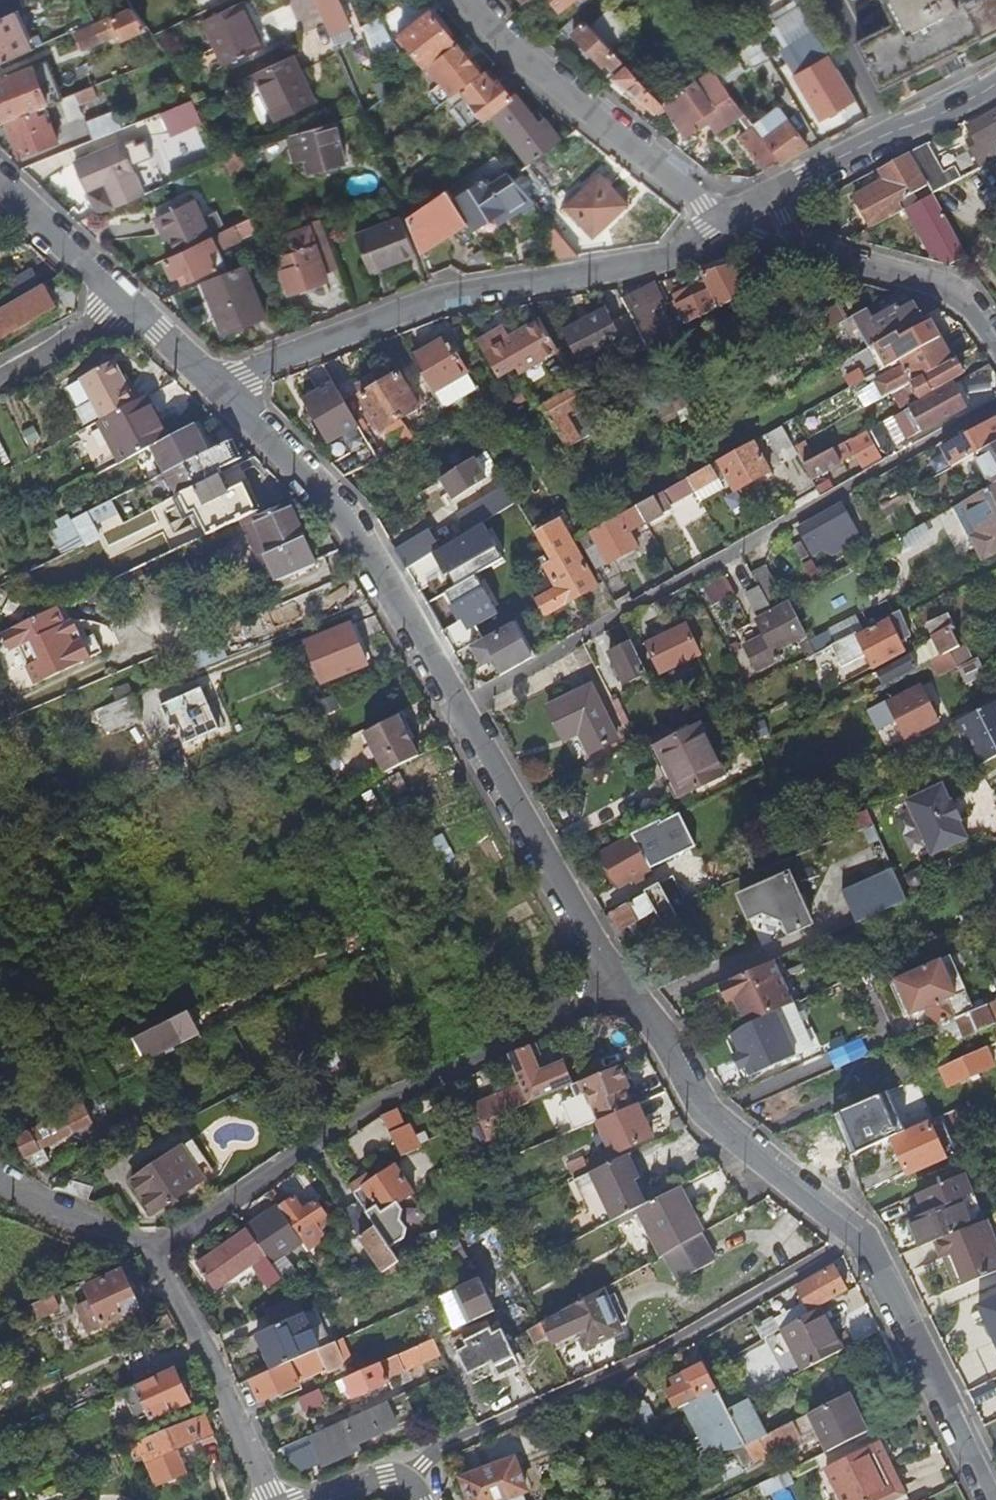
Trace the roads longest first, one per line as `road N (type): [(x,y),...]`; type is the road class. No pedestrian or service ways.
road 1 (residential): [(216,391),(348,519),(616,996)]
road 2 (residential): [(616,996),(657,1034),(709,1126),(865,1233),(989,1499)]
road 3 (residential): [(216,391),(243,372),(439,297),(668,256),(723,223)]
road 4 (residential): [(153,1250),(375,1104),(616,996)]
road 5 (residential): [(464,0),(723,223)]
road 6 (residential): [(265,1499),(219,1379),(153,1250)]
road 7 (residential): [(773,197),(995,80)]
road 8 (residential): [(995,346),(969,307),(936,287),(806,250)]
road 9 (residential): [(0,186),(125,304)]
road 10 (residential): [(0,1183),(153,1250)]
road 11 (residential): [(0,377),(125,304)]
road 12 (residential): [(310,1499),(379,1475),(407,1476),(420,1499)]
road 13 (residential): [(125,304),(216,391)]

